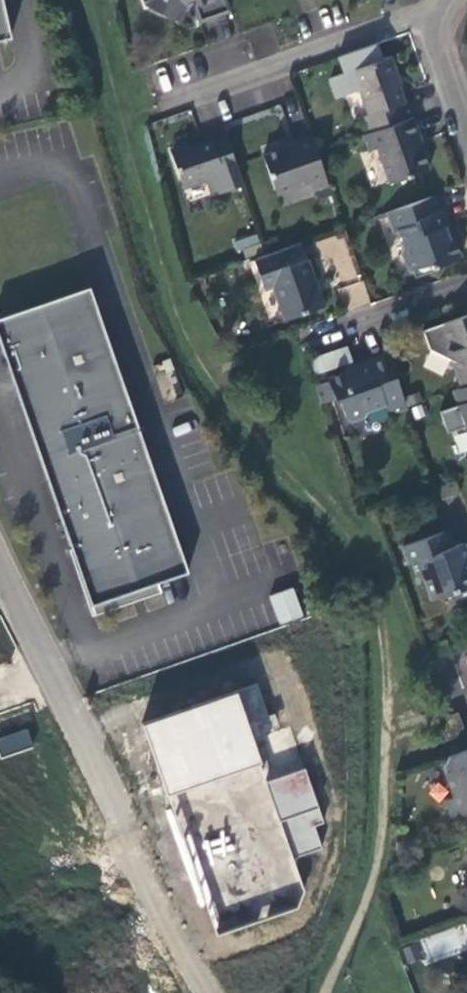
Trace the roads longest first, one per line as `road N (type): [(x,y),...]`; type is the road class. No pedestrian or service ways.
road 1 (unclassified): [(0,567),(122,814)]
road 2 (residential): [(409,0),(161,96)]
road 3 (residential): [(316,333),(466,283)]

